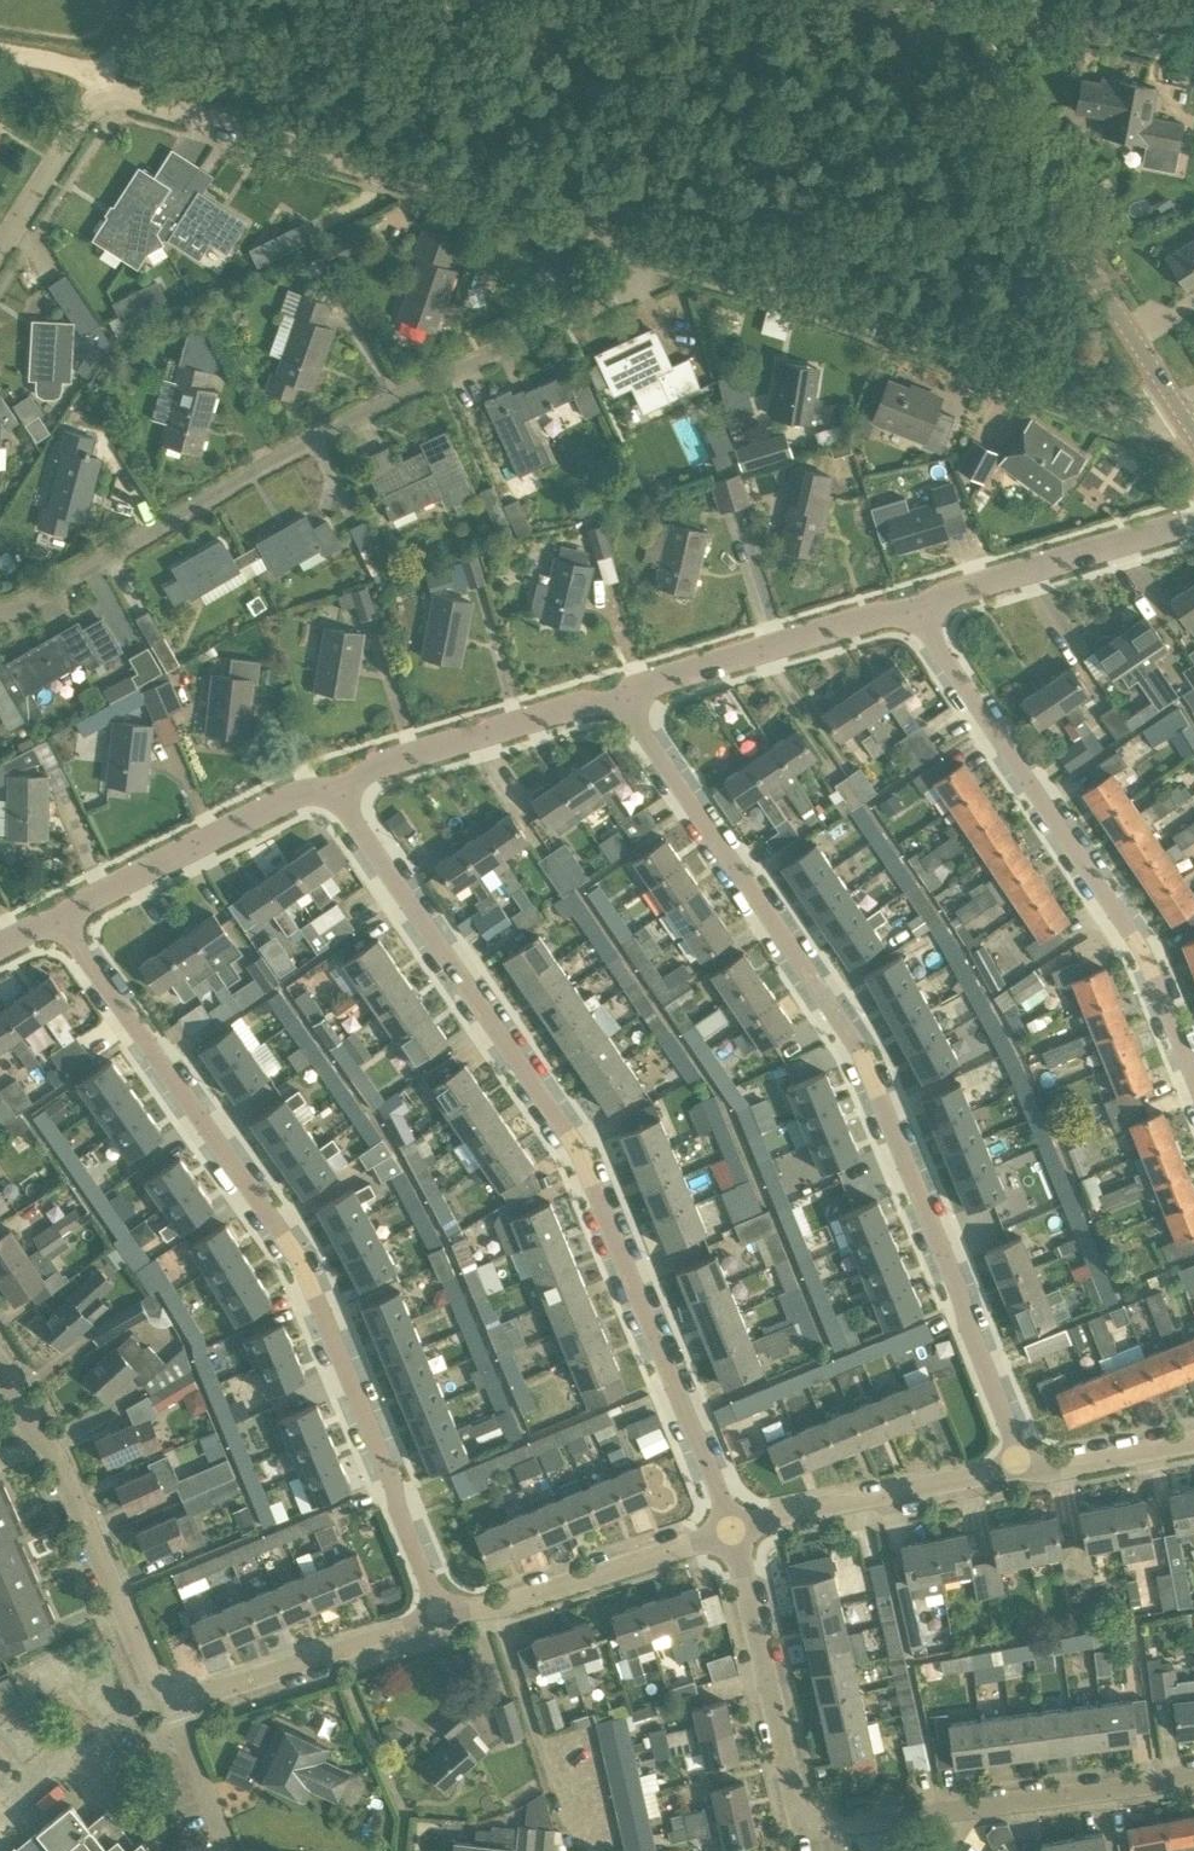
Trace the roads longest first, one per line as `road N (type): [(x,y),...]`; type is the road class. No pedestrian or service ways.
road 1 (residential): [(628,712),(840,1014),(1037,1469)]
road 2 (residential): [(728,1535),(699,1435),(559,1120),(334,783)]
road 3 (residential): [(73,927),(298,1252),(452,1622)]
road 4 (residential): [(0,615),(26,609),(277,466),(637,294),(655,253)]
road 5 (residential): [(1193,449),(790,293),(655,253)]
road 6 (residential): [(655,253),(245,137),(140,98),(106,98)]
road 7 (residential): [(1193,1093),(1113,887),(920,613)]
road 8 (tertiary): [(1193,437),(921,0)]
road 9 (residential): [(165,1714),(0,1365)]
road 10 (residential): [(870,1828),(830,1832),(805,1822),(728,1535)]
road 11 (residential): [(870,1828),(1193,1777)]
road 12 (residential): [(728,1535),(1017,1467),(1037,1469)]
road 13 (residential): [(628,712),(654,692),(920,613)]
road 14 (residential): [(334,783),(587,708),(628,712)]
road 15 (residential): [(165,1714),(452,1622)]
road 16 (residential): [(73,927),(89,907),(334,783)]
road 17 (residential): [(452,1622),(514,1612),(728,1535)]
road 18 (residential): [(920,613),(1193,519)]
road 19 (residential): [(1193,53),(935,0)]
road 20 (residential): [(0,258),(85,112),(106,98)]
road 21 (residential): [(1037,1469),(1193,1443)]
road 22 (residential): [(215,1850),(165,1714)]

